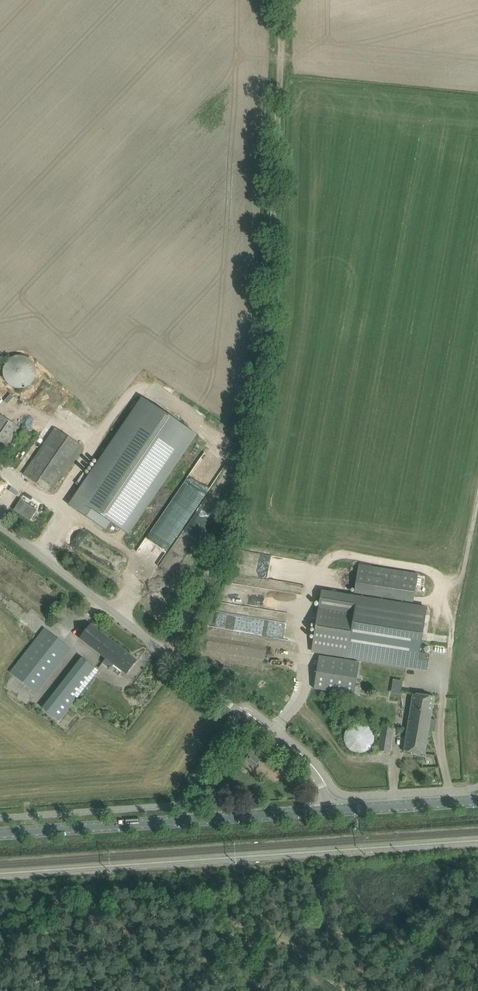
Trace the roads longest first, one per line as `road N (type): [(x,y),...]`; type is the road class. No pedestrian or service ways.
road 1 (track): [(168,654),(227,533),(265,328),(283,0)]
road 2 (unclassified): [(330,811),(297,757),(0,525)]
road 3 (secondary): [(0,834),(330,811)]
road 4 (secondary): [(330,811),(477,800)]

